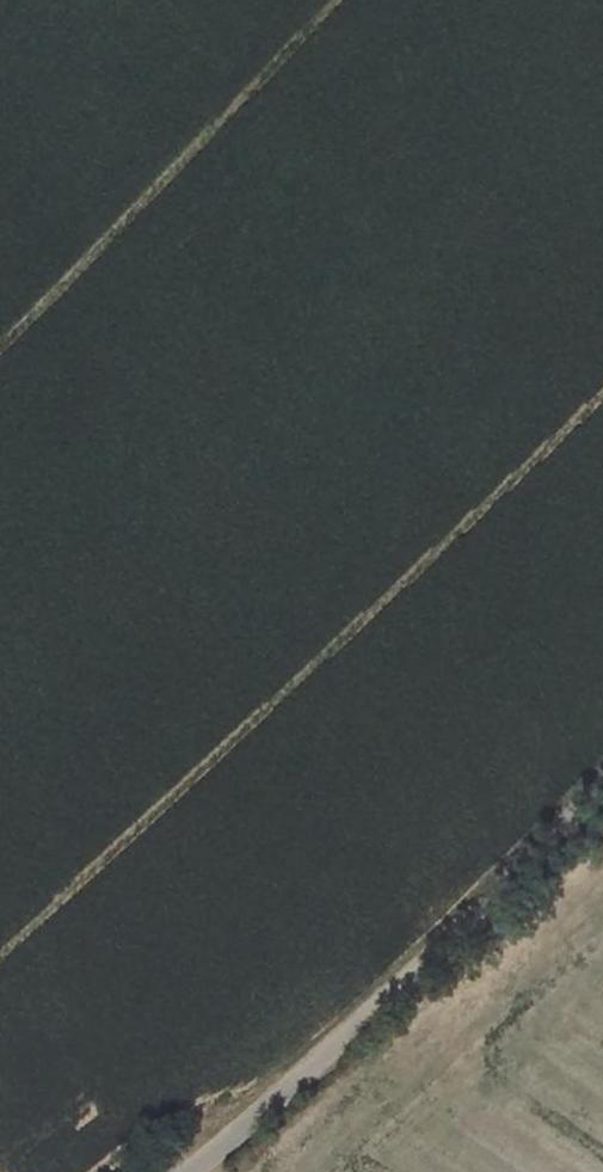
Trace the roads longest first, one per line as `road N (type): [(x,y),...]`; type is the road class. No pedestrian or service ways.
road 1 (unclassified): [(602,775),(420,957),(184,1171)]

